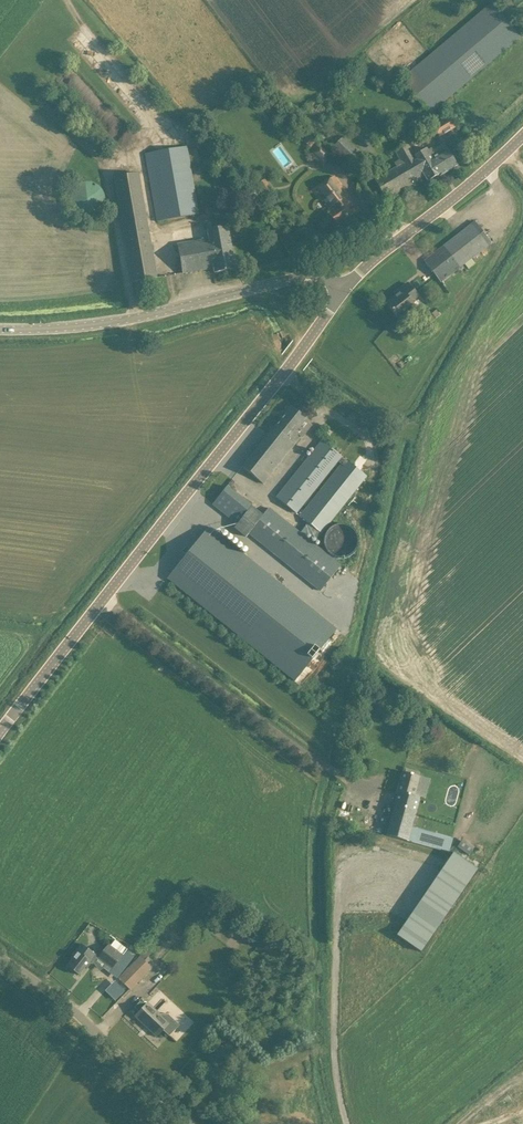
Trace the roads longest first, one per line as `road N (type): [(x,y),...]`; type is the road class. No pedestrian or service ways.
road 1 (unclassified): [(0,731),(344,292)]
road 2 (track): [(67,0),(168,129),(108,170),(133,319)]
road 3 (unclassified): [(344,292),(317,274),(133,319),(0,332)]
road 4 (unclassified): [(191,1123),(102,1037),(0,957)]
road 5 (unclassified): [(344,292),(522,137)]

